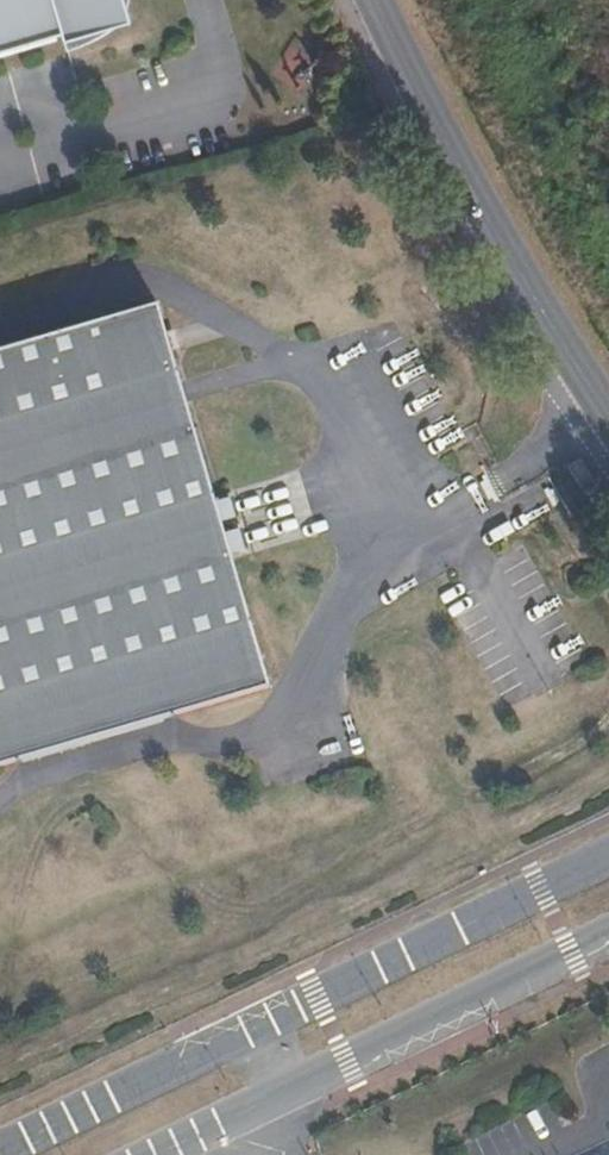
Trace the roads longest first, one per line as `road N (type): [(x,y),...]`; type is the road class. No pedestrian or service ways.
road 1 (tertiary): [(608,854),(0,1150)]
road 2 (tertiary): [(152,1154),(608,928)]
road 3 (tertiary): [(375,0),(467,178),(608,416)]

